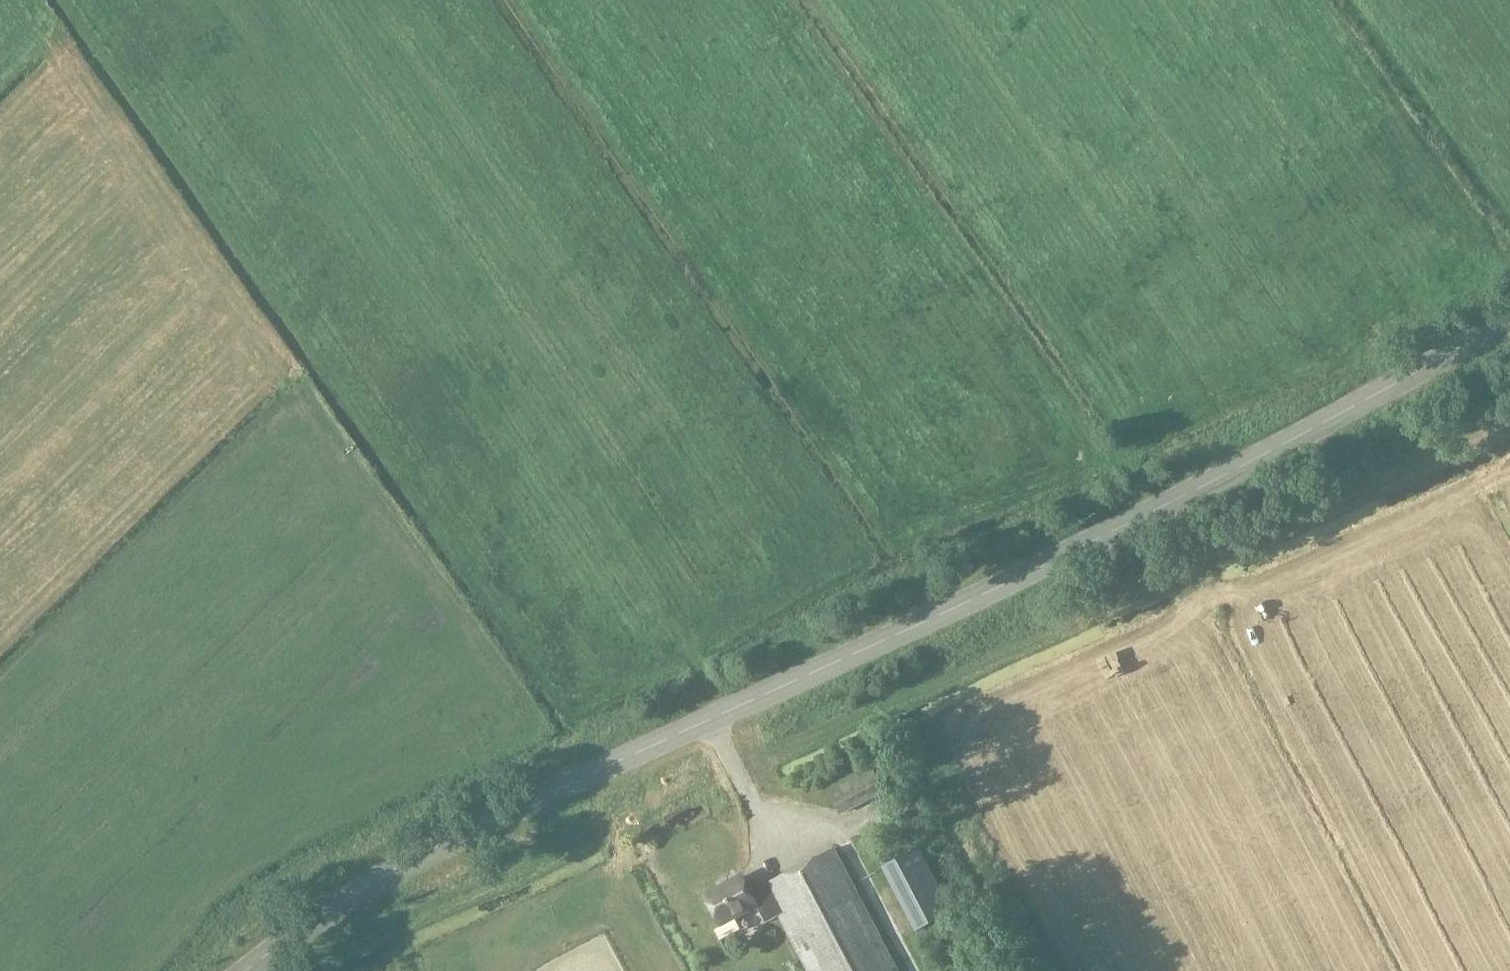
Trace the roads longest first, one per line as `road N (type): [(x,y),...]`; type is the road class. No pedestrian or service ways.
road 1 (secondary): [(246,970),(436,845),(1052,560),(1509,318)]

